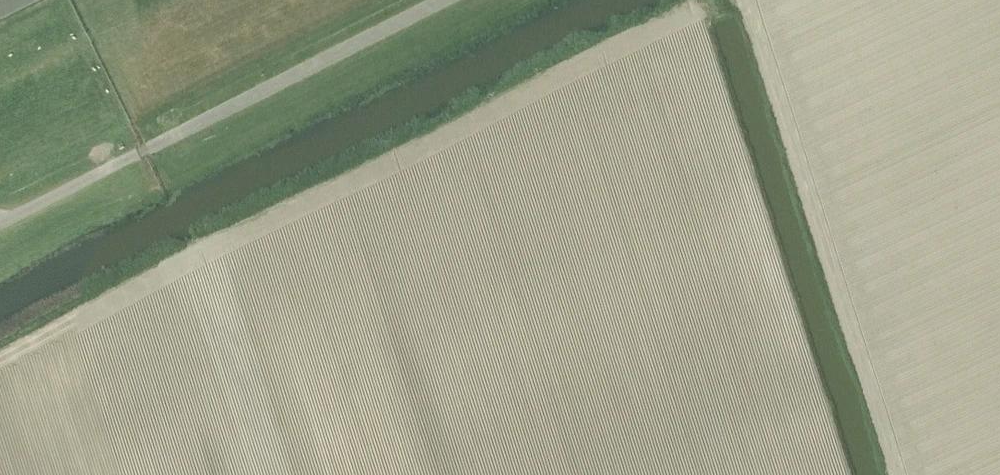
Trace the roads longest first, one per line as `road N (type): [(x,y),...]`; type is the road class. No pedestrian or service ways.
road 1 (unclassified): [(0,225),(449,0)]

